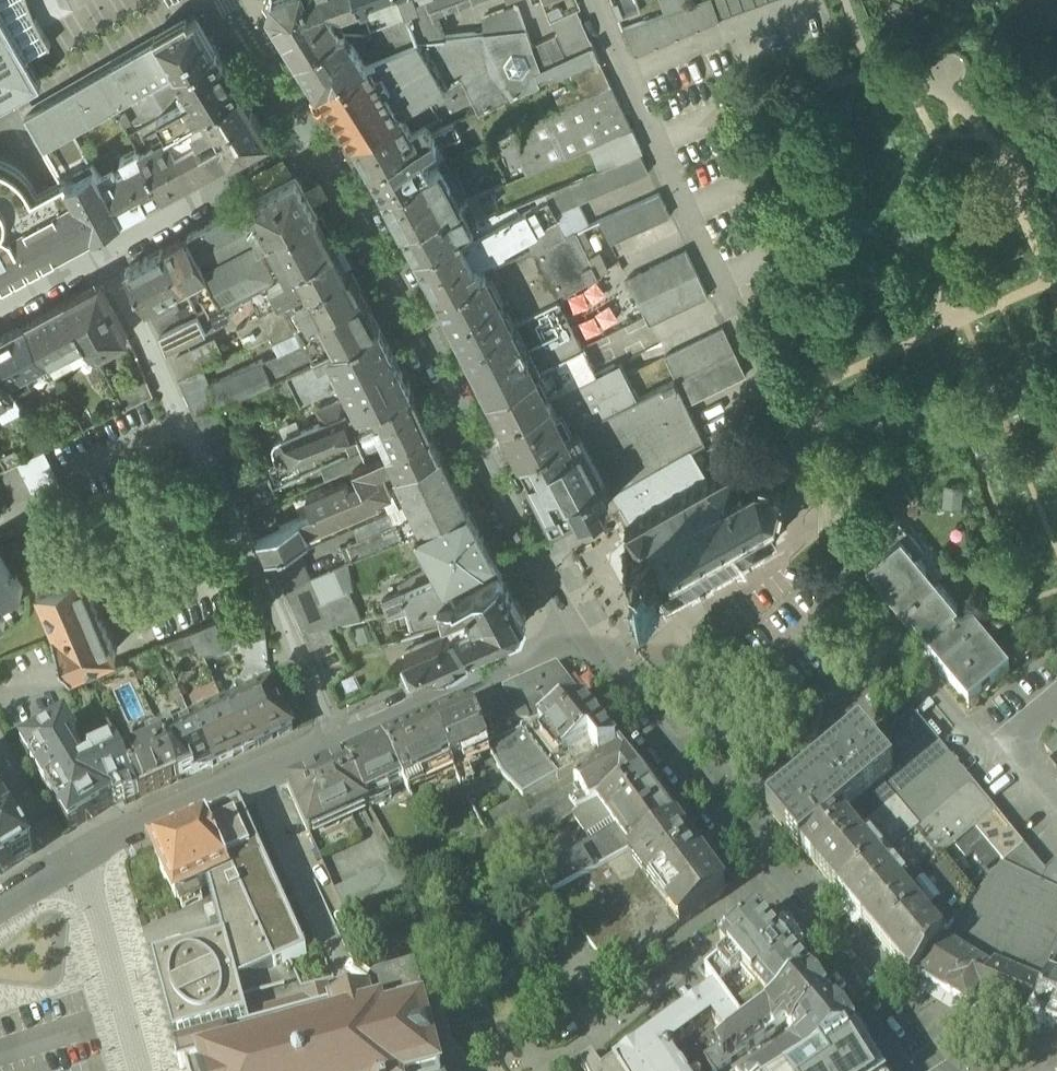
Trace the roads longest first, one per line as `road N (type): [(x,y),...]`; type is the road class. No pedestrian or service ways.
road 1 (residential): [(575,628),(668,754),(931,1070)]
road 2 (residential): [(310,144),(575,628)]
road 3 (residential): [(92,262),(113,271),(276,603),(326,739)]
road 4 (residential): [(575,628),(326,739)]
road 5 (residential): [(326,739),(81,854)]
road 6 (residential): [(92,262),(310,144)]
road 7 (residential): [(81,854),(142,1070)]
road 8 (residential): [(230,0),(310,144)]

